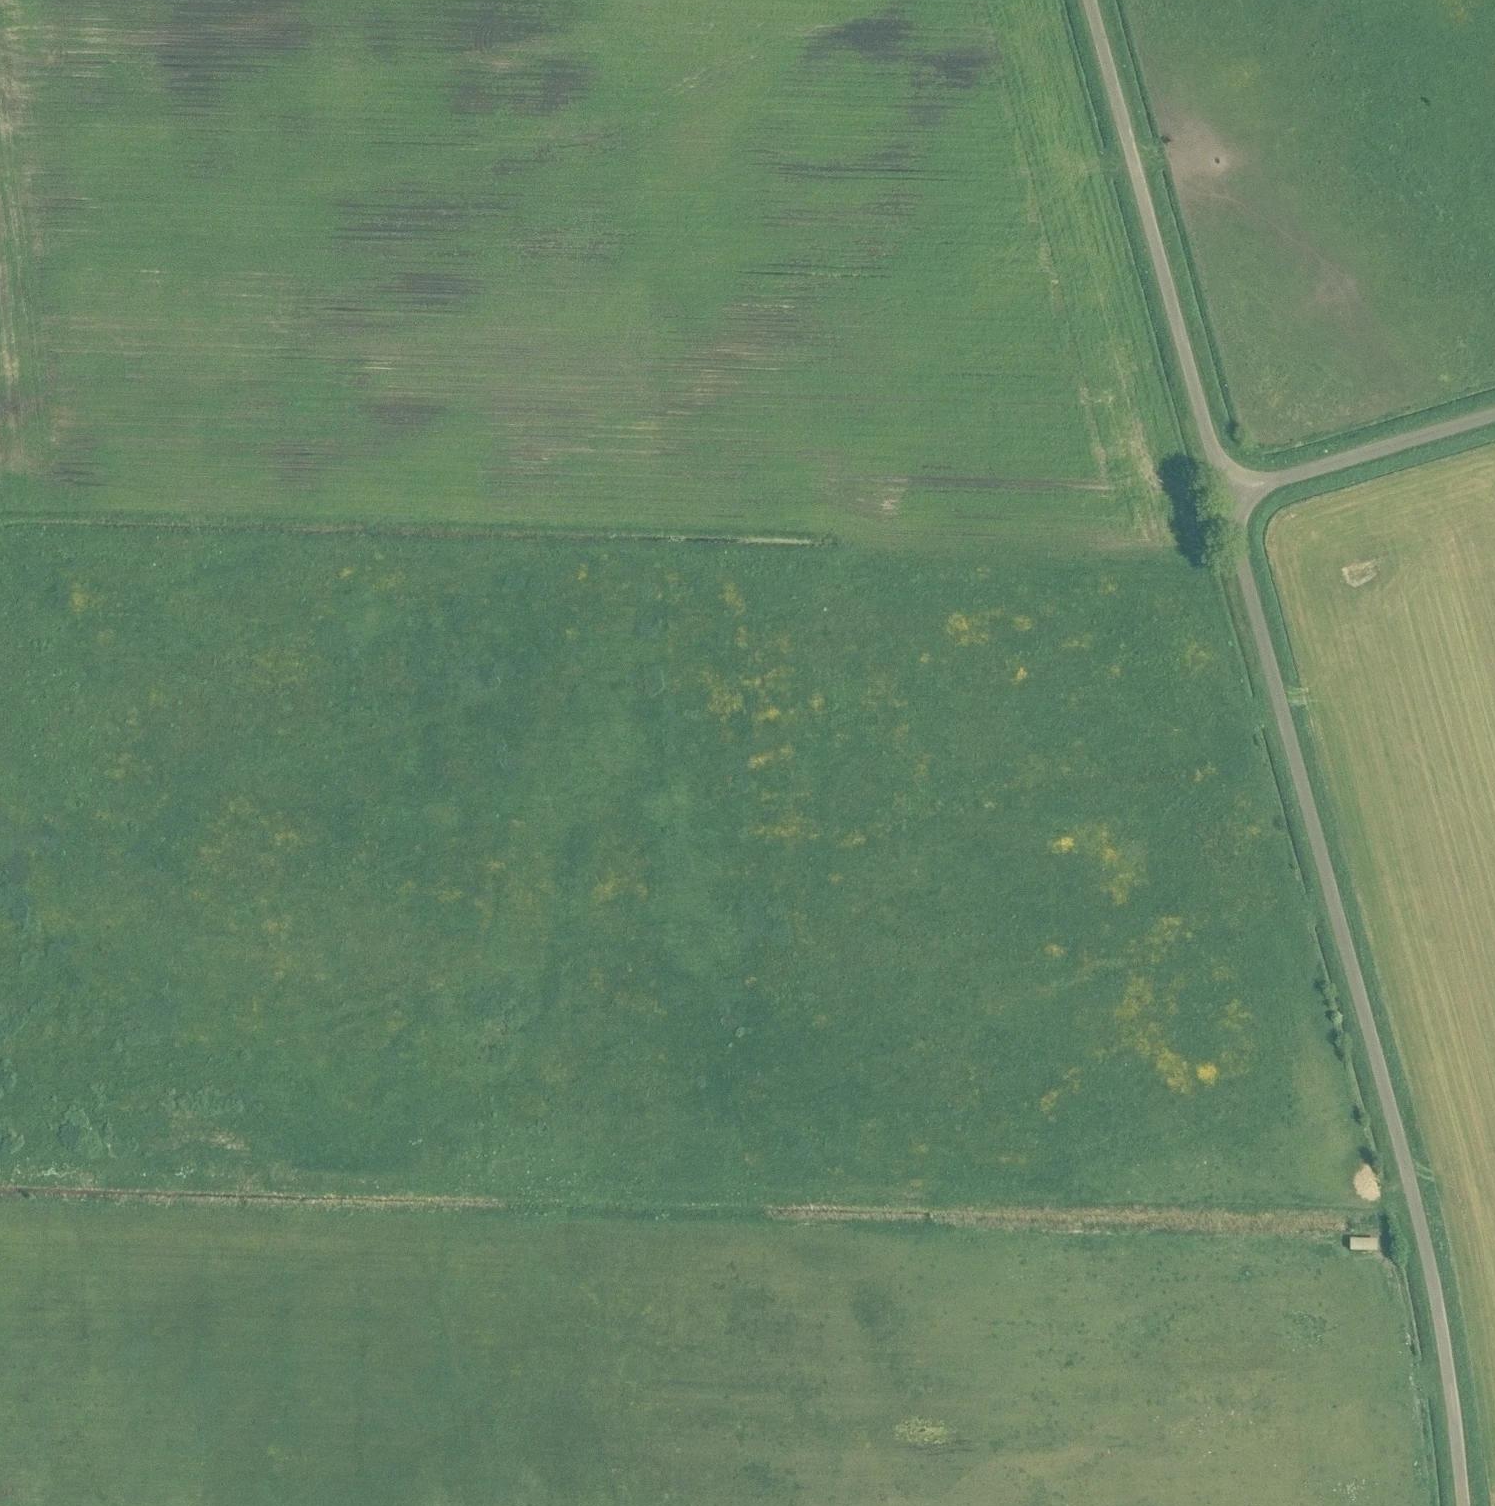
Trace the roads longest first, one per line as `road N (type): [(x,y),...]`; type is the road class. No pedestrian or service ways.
road 1 (unclassified): [(1227,497),(1425,1240),(1462,1505)]
road 2 (unclassified): [(1090,0),(1227,497)]
road 3 (unclassified): [(1227,497),(1494,416)]

